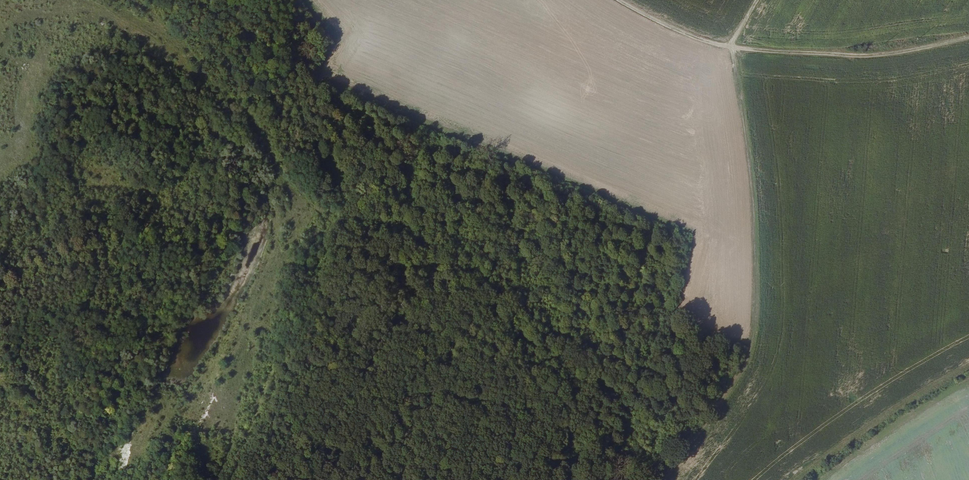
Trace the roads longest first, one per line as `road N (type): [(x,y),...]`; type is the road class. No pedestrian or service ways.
road 1 (track): [(662,479),(738,372),(752,335),(749,156),(732,47)]
road 2 (track): [(732,47),(866,56),(968,36)]
road 3 (track): [(620,0),(691,37),(732,47)]

